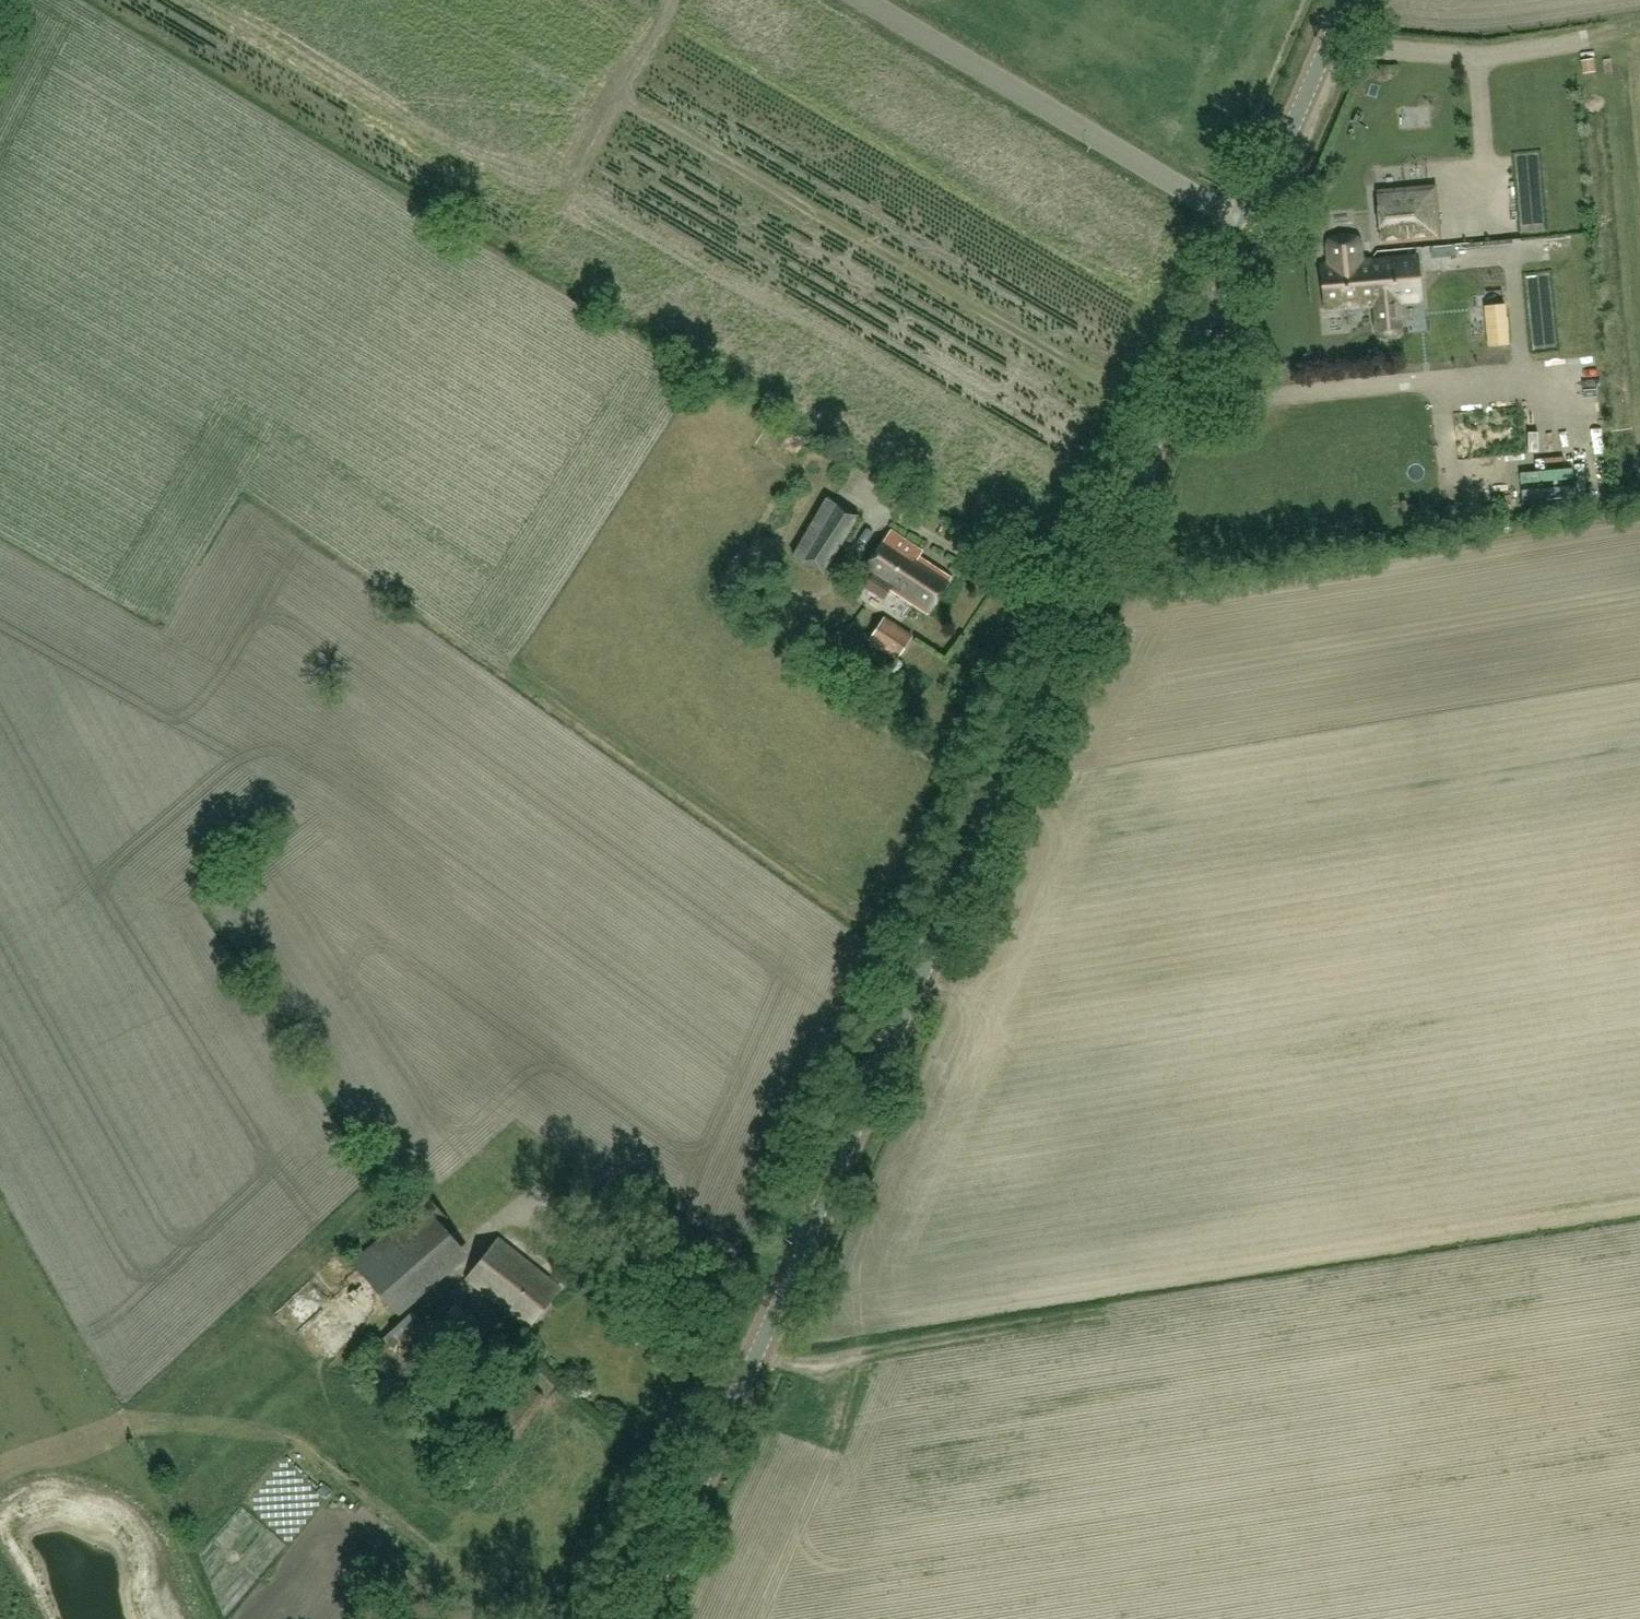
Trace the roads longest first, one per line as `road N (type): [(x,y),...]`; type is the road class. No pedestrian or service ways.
road 1 (tertiary): [(640,1618),(1248,224)]
road 2 (unclassified): [(1248,224),(858,0)]
road 3 (tertiary): [(1248,224),(1346,0)]

